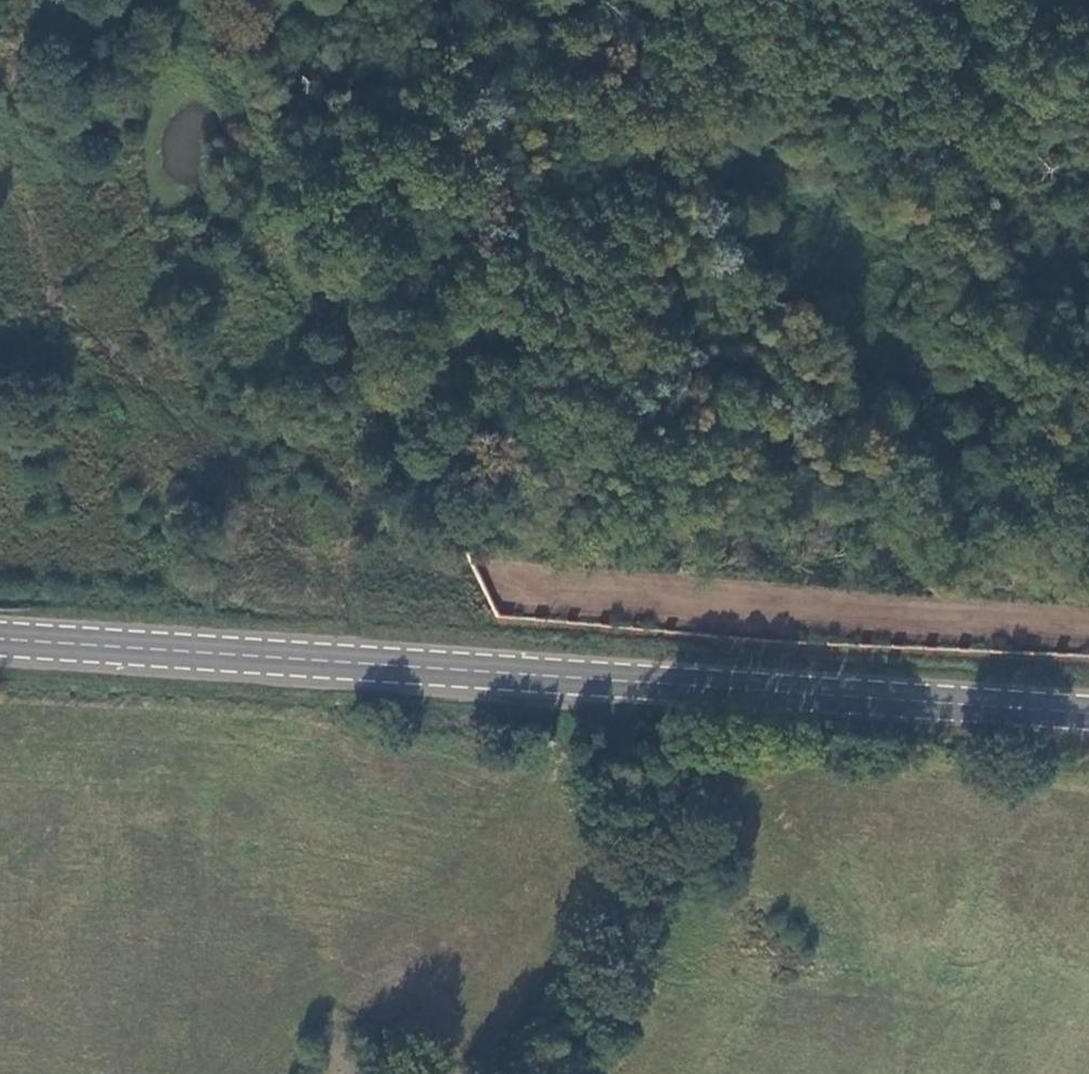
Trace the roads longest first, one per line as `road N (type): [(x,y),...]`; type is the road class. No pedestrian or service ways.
road 1 (secondary): [(1088,713),(0,638)]

